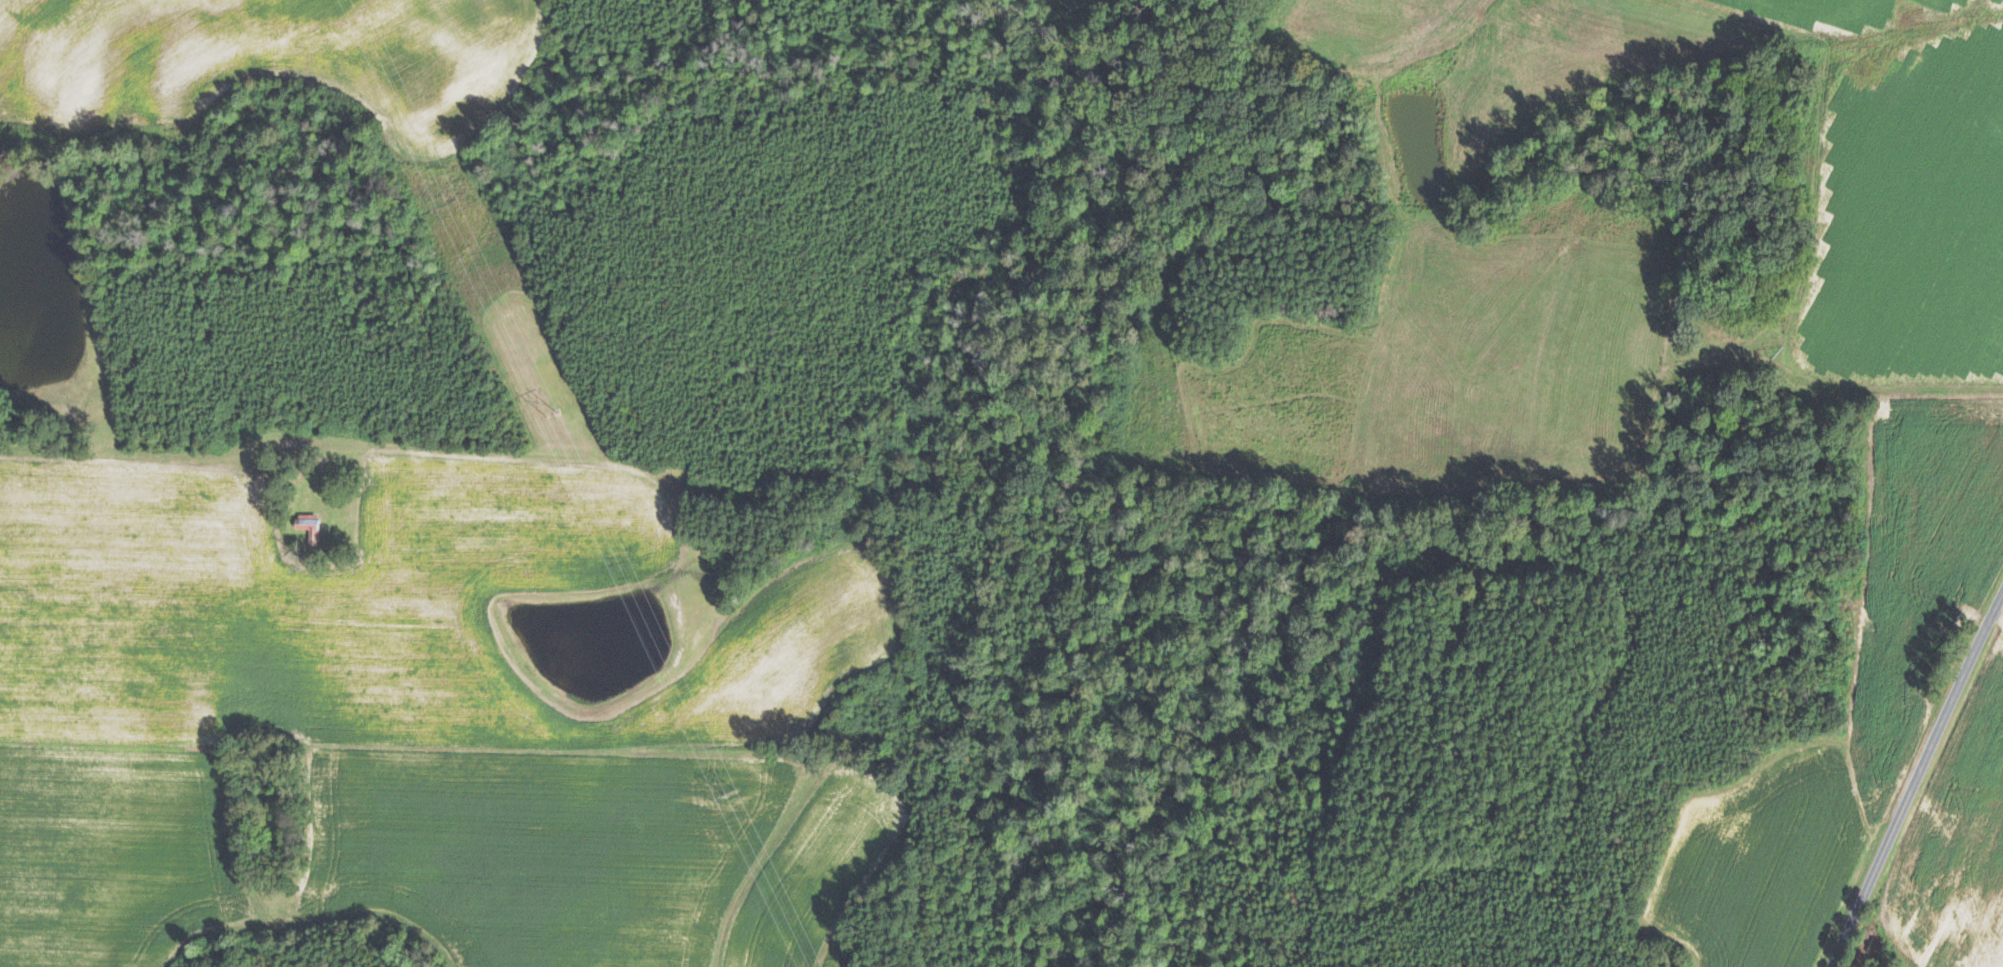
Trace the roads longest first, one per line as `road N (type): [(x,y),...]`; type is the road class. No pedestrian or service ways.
road 1 (residential): [(2002,596),(1834,966)]

